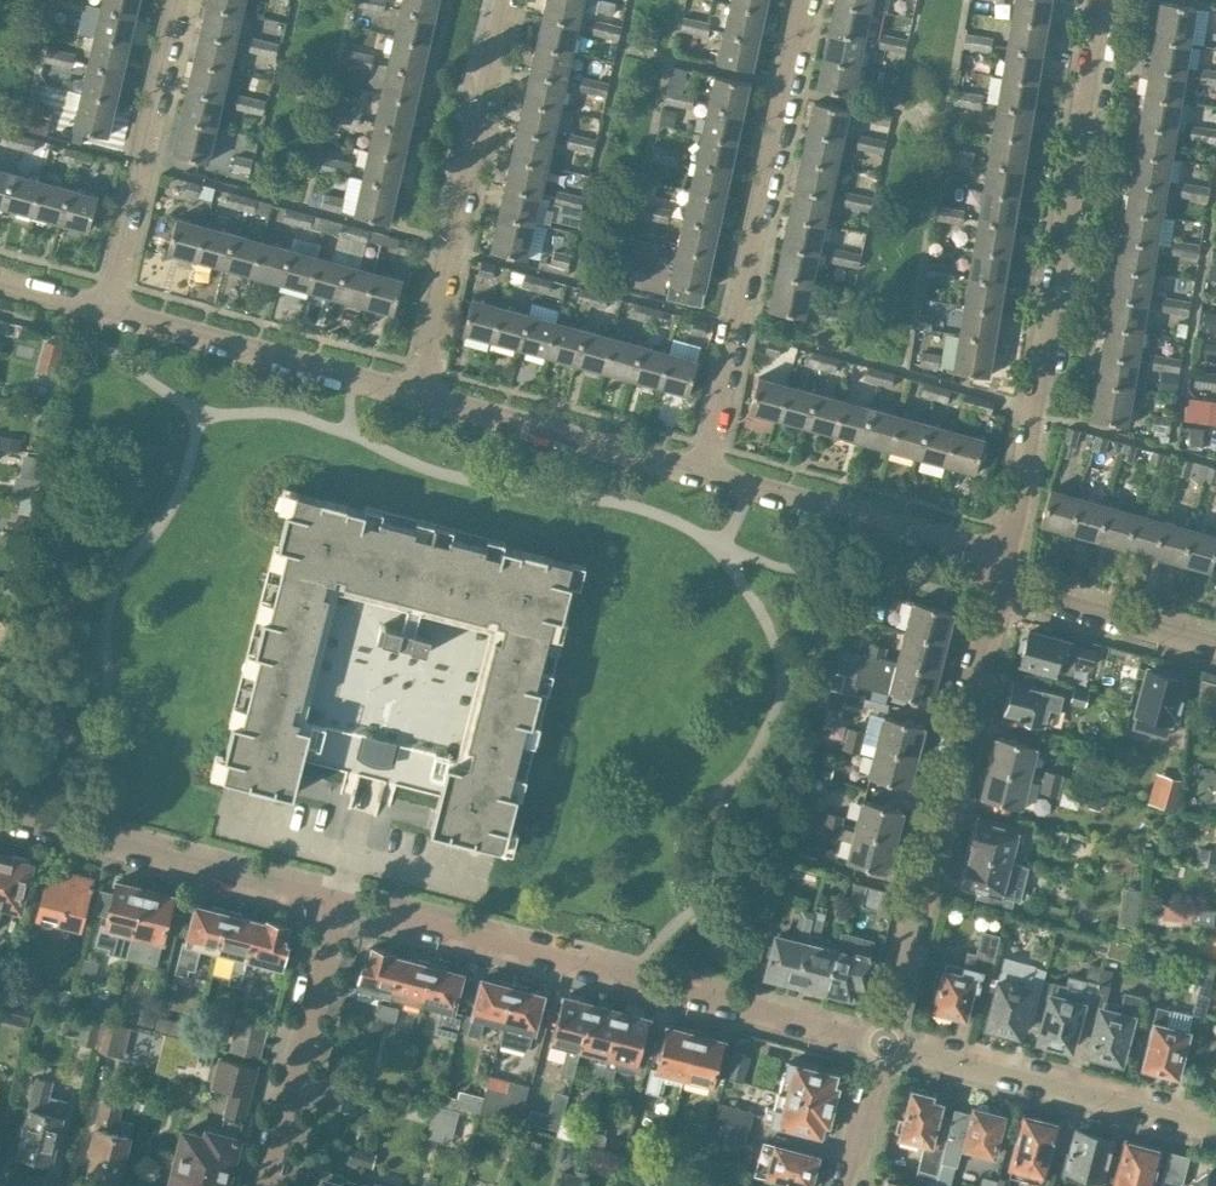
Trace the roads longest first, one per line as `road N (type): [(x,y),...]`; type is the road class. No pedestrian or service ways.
road 1 (residential): [(339,904),(885,1042)]
road 2 (residential): [(1008,555),(1102,0)]
road 3 (residential): [(804,0),(704,470)]
road 4 (residential): [(885,1042),(1002,585)]
road 5 (residential): [(420,392),(507,0)]
road 6 (residential): [(339,904),(0,816)]
road 7 (residential): [(885,1042),(1215,1126)]
road 8 (residential): [(420,392),(109,309)]
road 9 (residential): [(180,0),(109,309)]
road 10 (residential): [(1008,555),(704,470)]
road 11 (residential): [(704,470),(420,392)]
road 12 (residential): [(266,1185),(339,904)]
road 13 (residential): [(1215,644),(1002,585)]
road 14 (residential): [(847,1185),(885,1042)]

